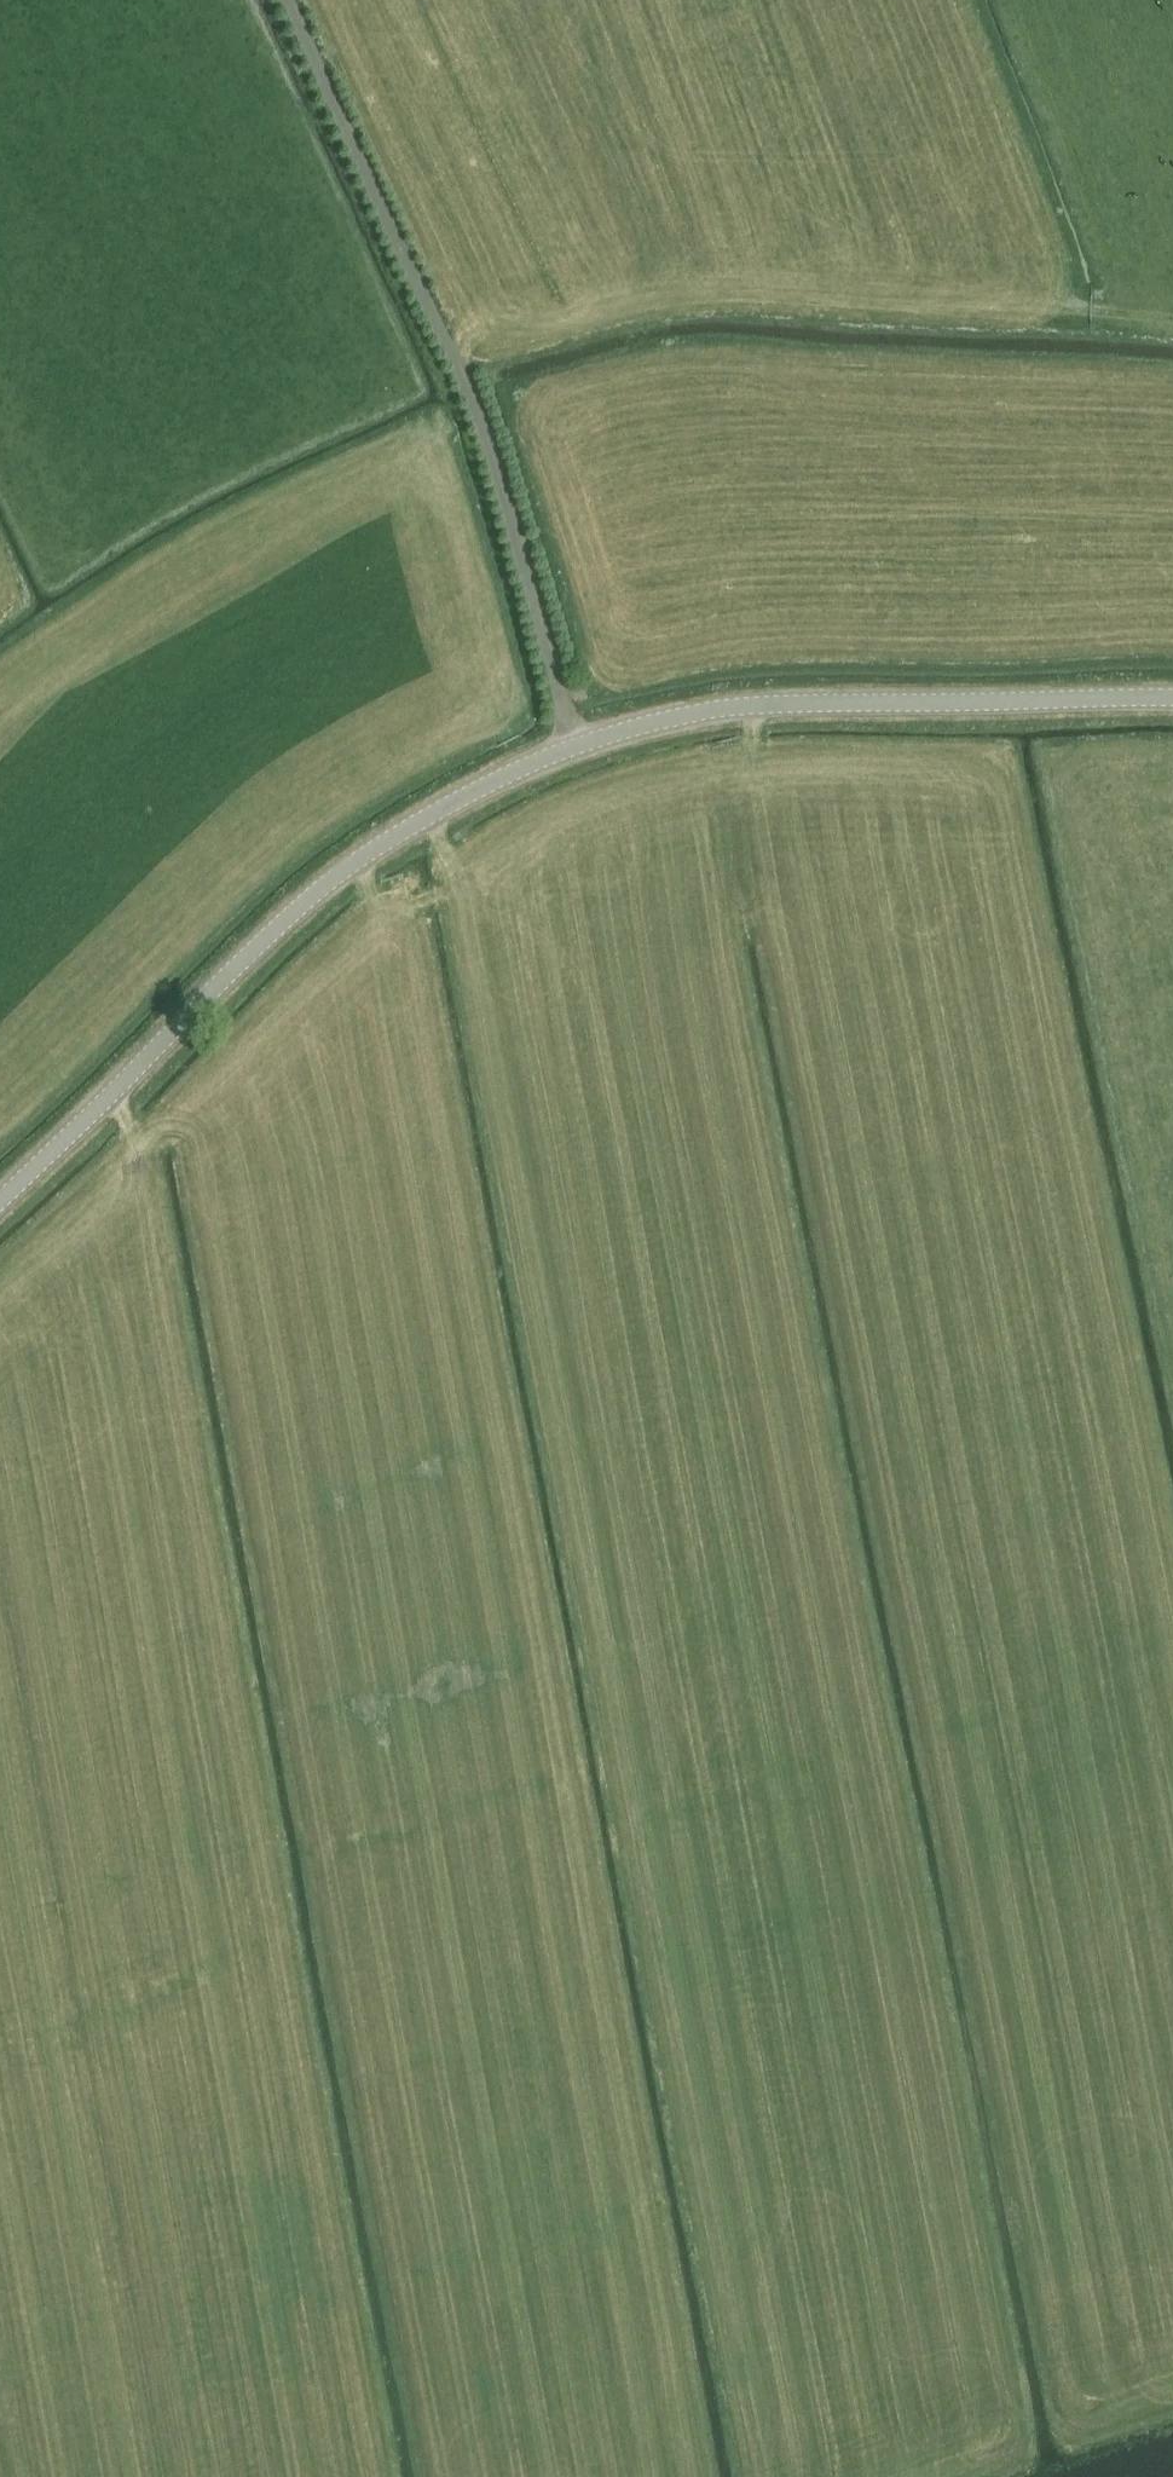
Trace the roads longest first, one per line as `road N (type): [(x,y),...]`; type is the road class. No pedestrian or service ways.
road 1 (secondary): [(0,1196),(326,884),(428,814),(574,746),(674,720),(819,698),(1172,703)]
road 2 (track): [(574,746),(465,381),(285,0)]

